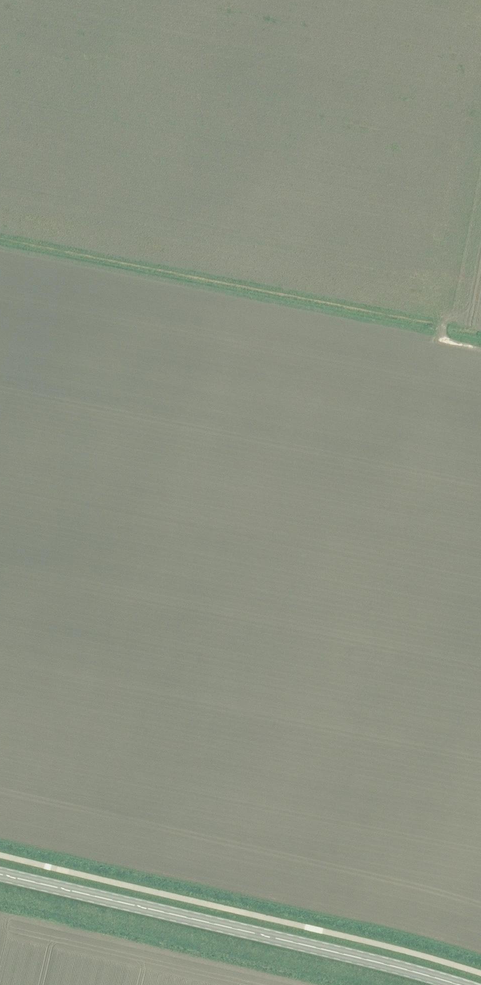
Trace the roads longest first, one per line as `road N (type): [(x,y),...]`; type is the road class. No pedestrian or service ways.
road 1 (primary): [(453,984),(0,874)]

